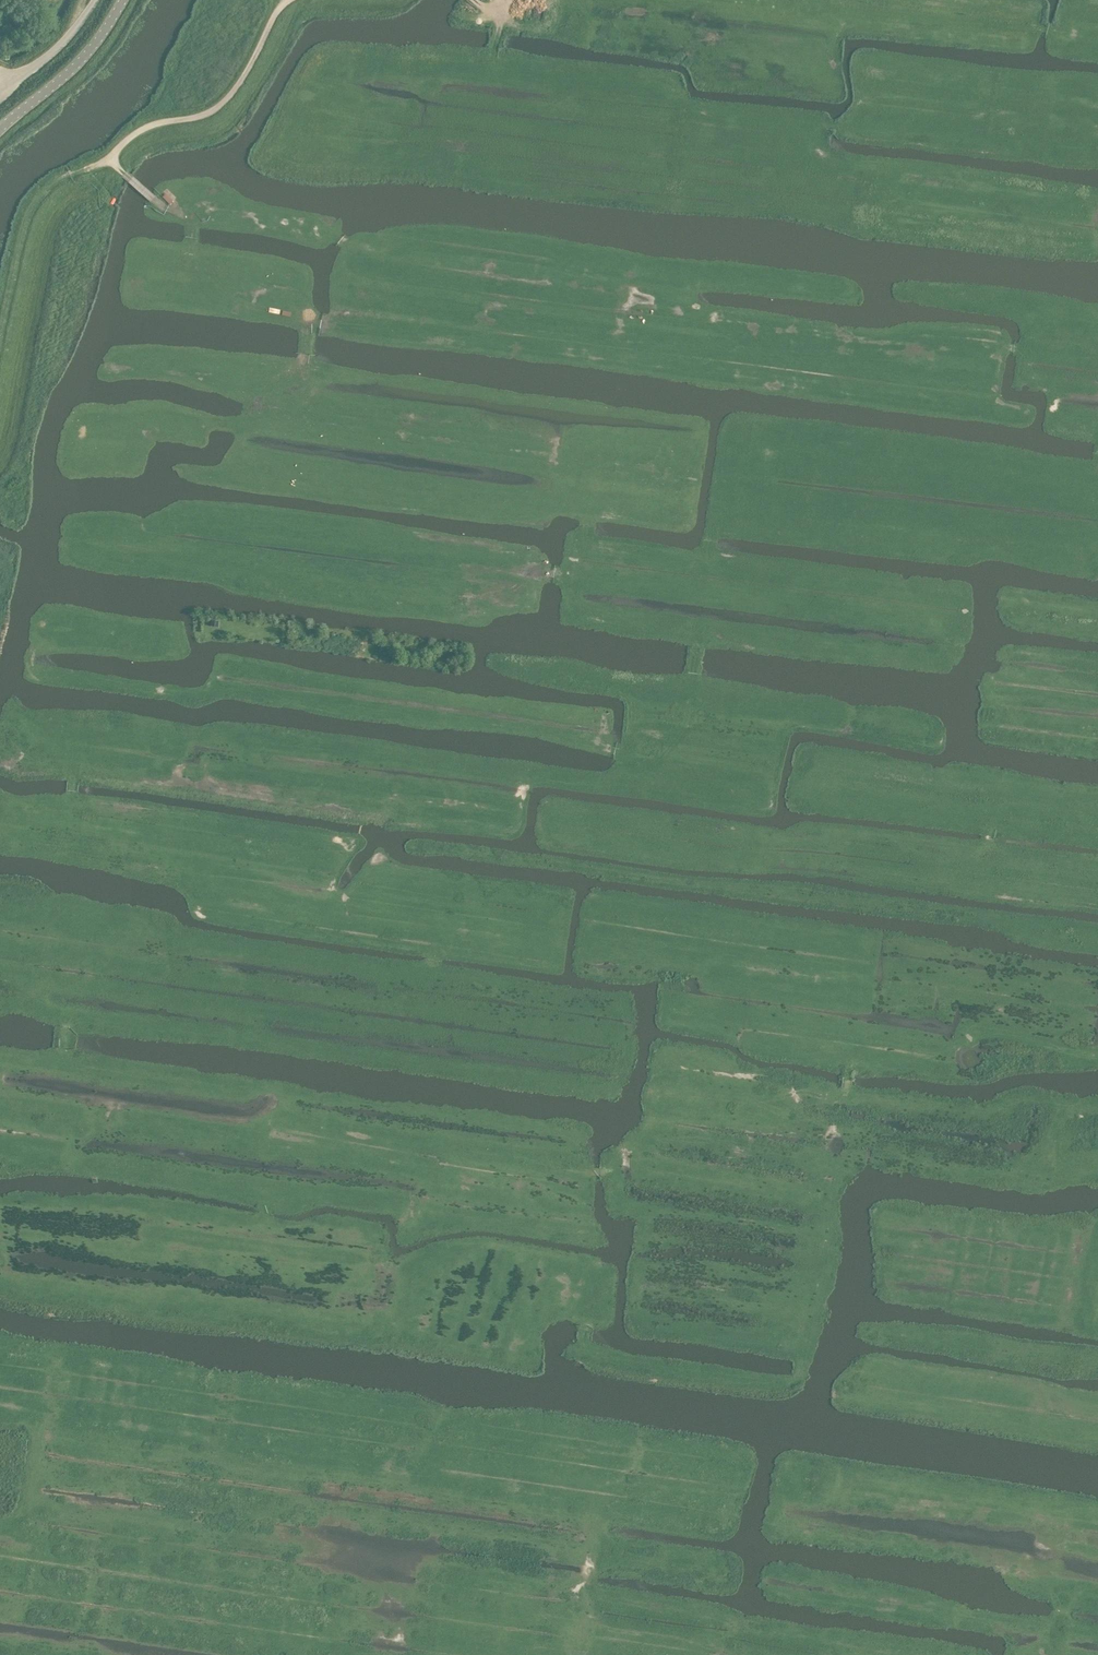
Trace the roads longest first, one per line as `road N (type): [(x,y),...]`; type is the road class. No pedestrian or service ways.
road 1 (track): [(744,0),(1097,36)]
road 2 (track): [(284,0),(221,102),(148,124),(88,166)]
road 3 (tertiary): [(121,0),(78,63),(0,127)]
road 4 (track): [(187,243),(189,222),(179,210),(161,206),(110,157)]

